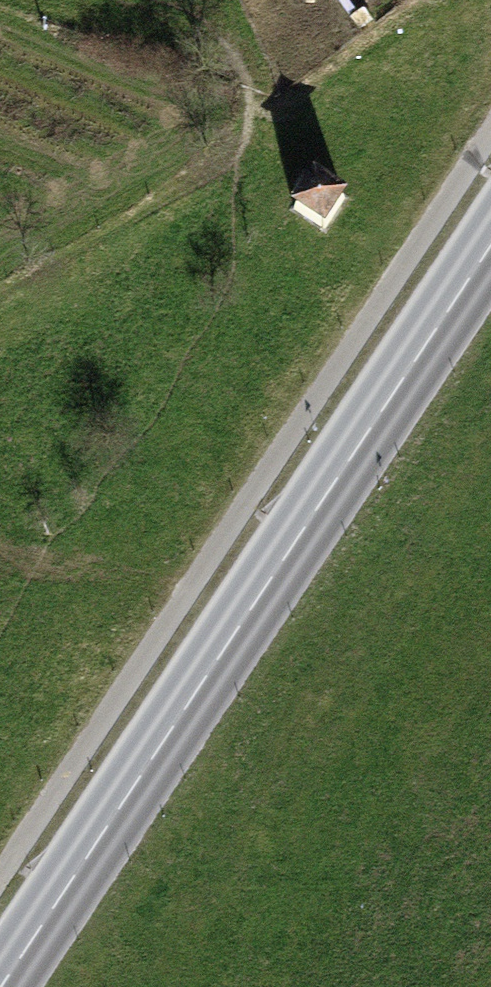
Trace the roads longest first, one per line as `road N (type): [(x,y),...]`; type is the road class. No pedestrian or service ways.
road 1 (secondary): [(0,977),(490,229)]
road 2 (track): [(490,126),(0,864)]

